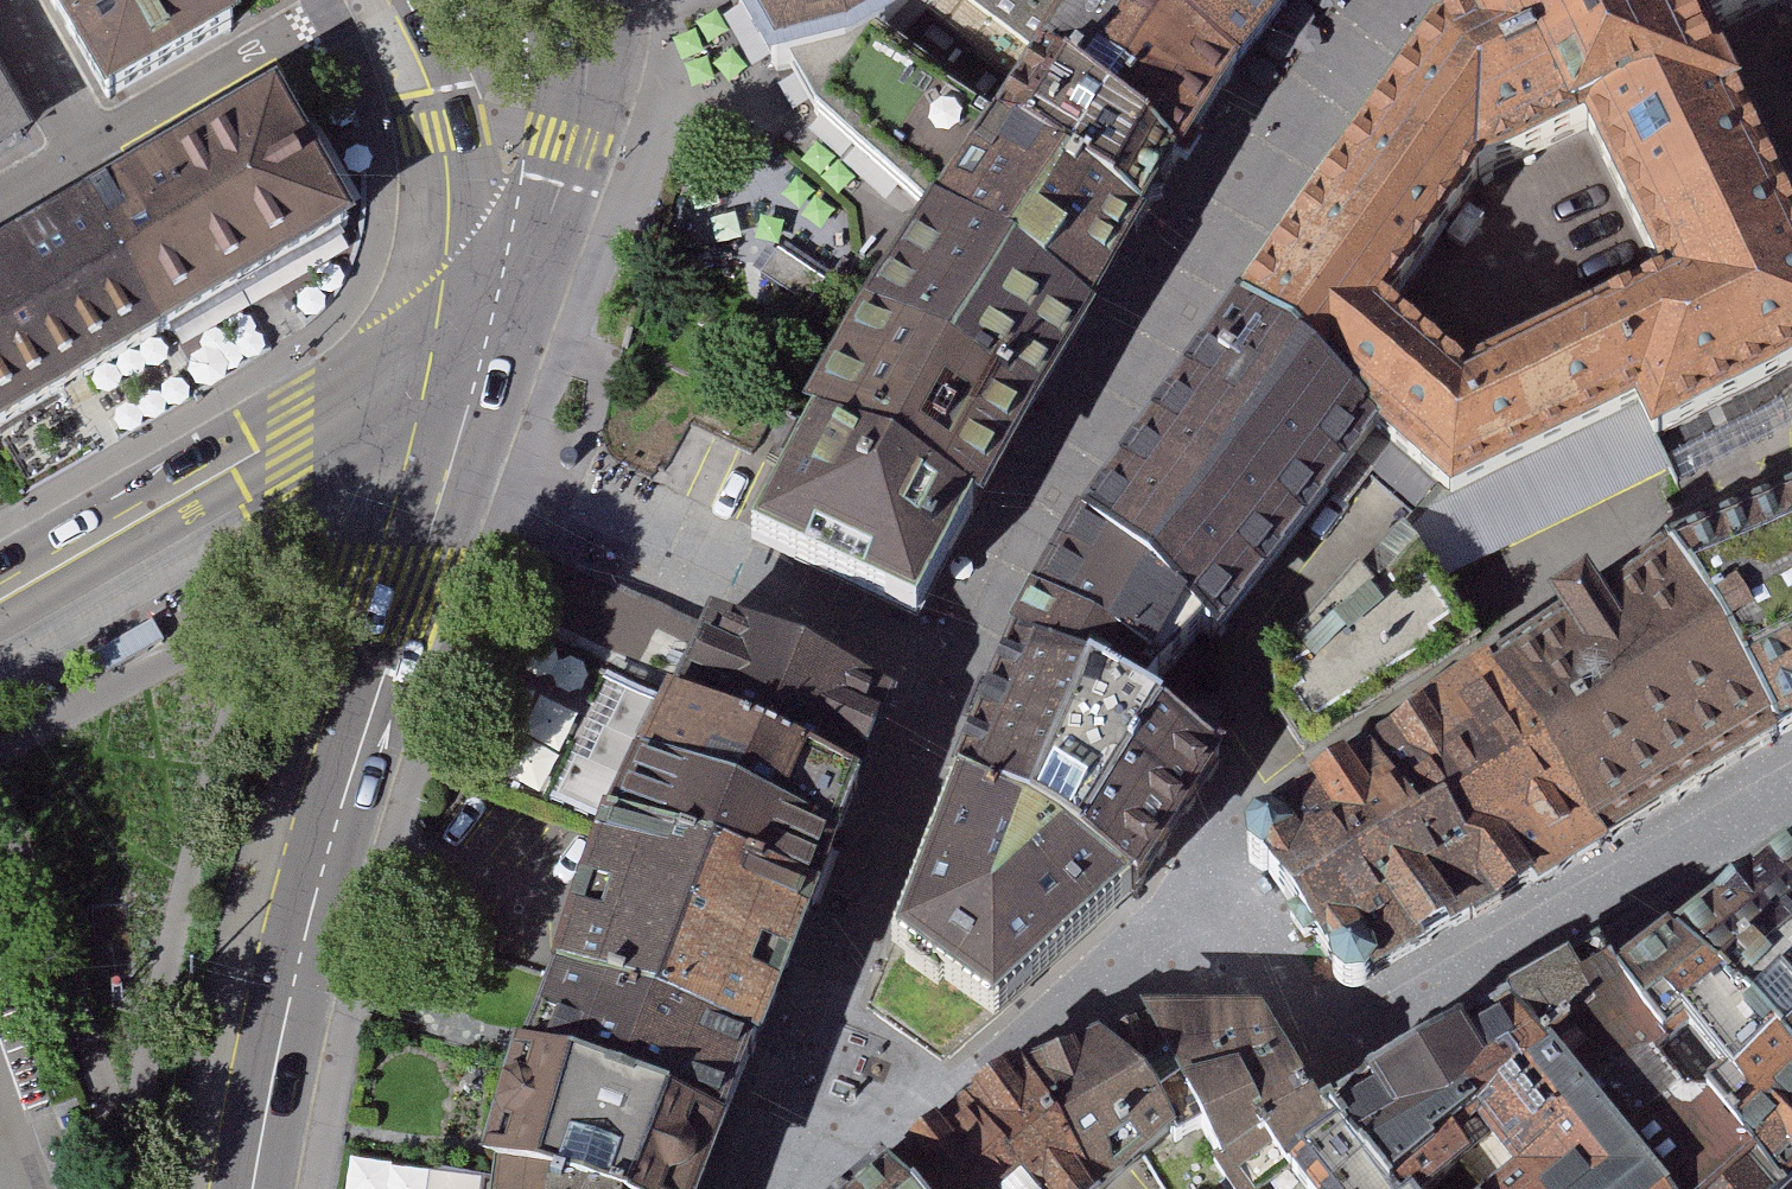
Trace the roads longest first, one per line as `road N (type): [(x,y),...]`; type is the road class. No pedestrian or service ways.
road 1 (secondary): [(486,341),(317,885),(253,1188)]
road 2 (residential): [(0,613),(486,341)]
road 3 (secondary): [(486,341),(568,189),(588,80),(588,11)]
road 4 (residential): [(393,3),(88,179)]
road 5 (secondary): [(415,54),(451,224),(486,341)]
road 6 (secondary): [(415,54),(540,46),(570,34),(588,11)]
road 7 (residential): [(0,25),(88,179)]

